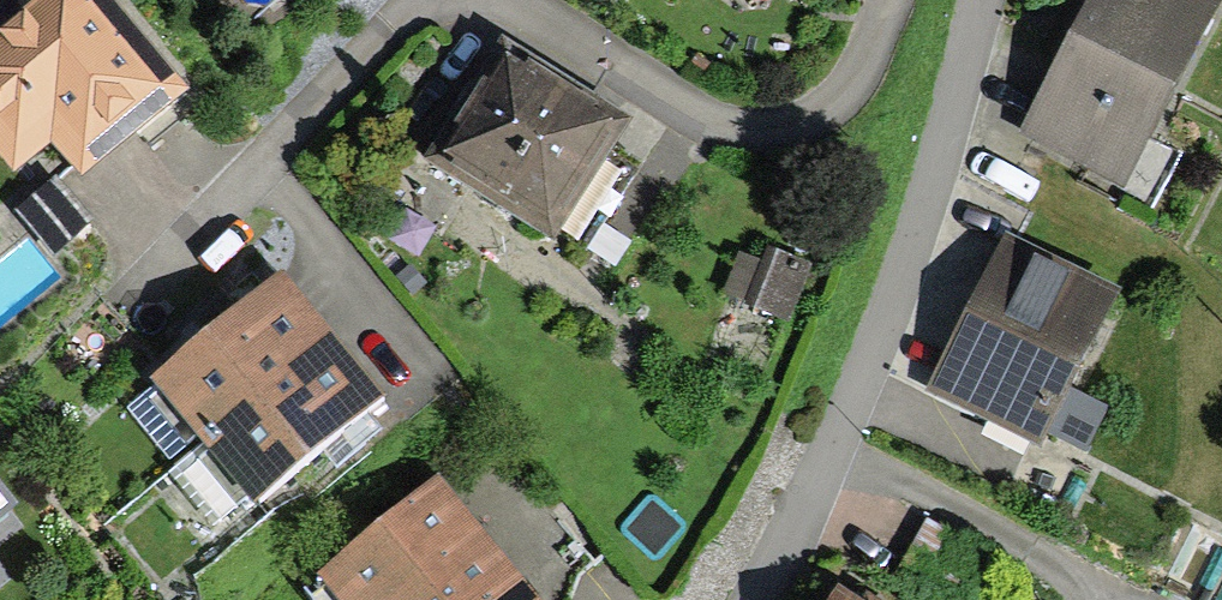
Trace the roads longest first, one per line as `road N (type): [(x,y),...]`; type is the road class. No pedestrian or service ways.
road 1 (residential): [(966,0),(914,212),(826,435),(739,599)]
road 2 (residential): [(486,0),(520,12),(698,122),(757,133),(824,104),(872,0)]
road 3 (residential): [(115,300),(396,16),(439,0)]

